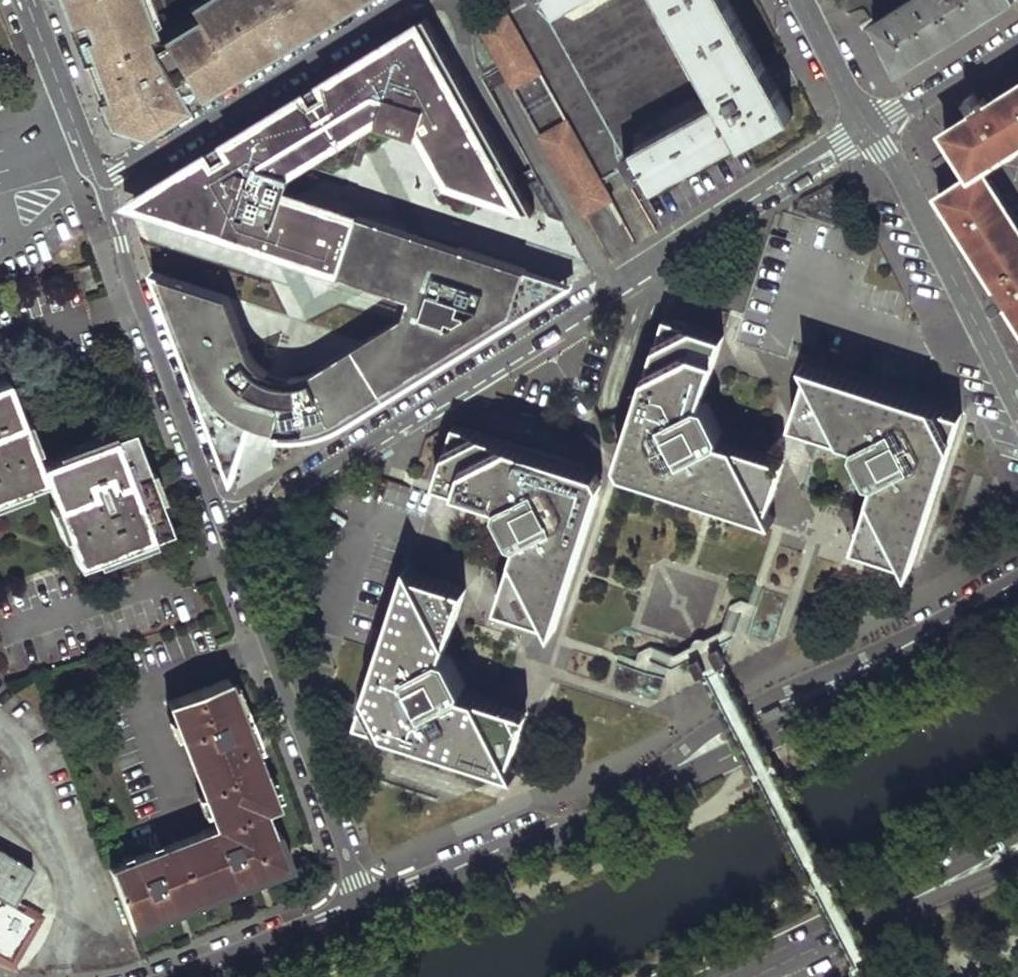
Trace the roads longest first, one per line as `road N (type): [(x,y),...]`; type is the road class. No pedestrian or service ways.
road 1 (residential): [(869,125),(215,532)]
road 2 (primary): [(368,915),(748,747),(1017,597)]
road 3 (tertiary): [(368,915),(215,532)]
road 4 (tertiary): [(215,532),(94,183)]
road 5 (residential): [(94,183),(404,0)]
road 6 (primary): [(1017,820),(725,976)]
road 7 (residential): [(869,125),(1017,405)]
road 8 (tertiary): [(94,183),(23,0)]
road 9 (residential): [(1017,33),(869,125)]
road 10 (primary): [(212,976),(368,915)]
road 11 (residential): [(802,0),(869,125)]

